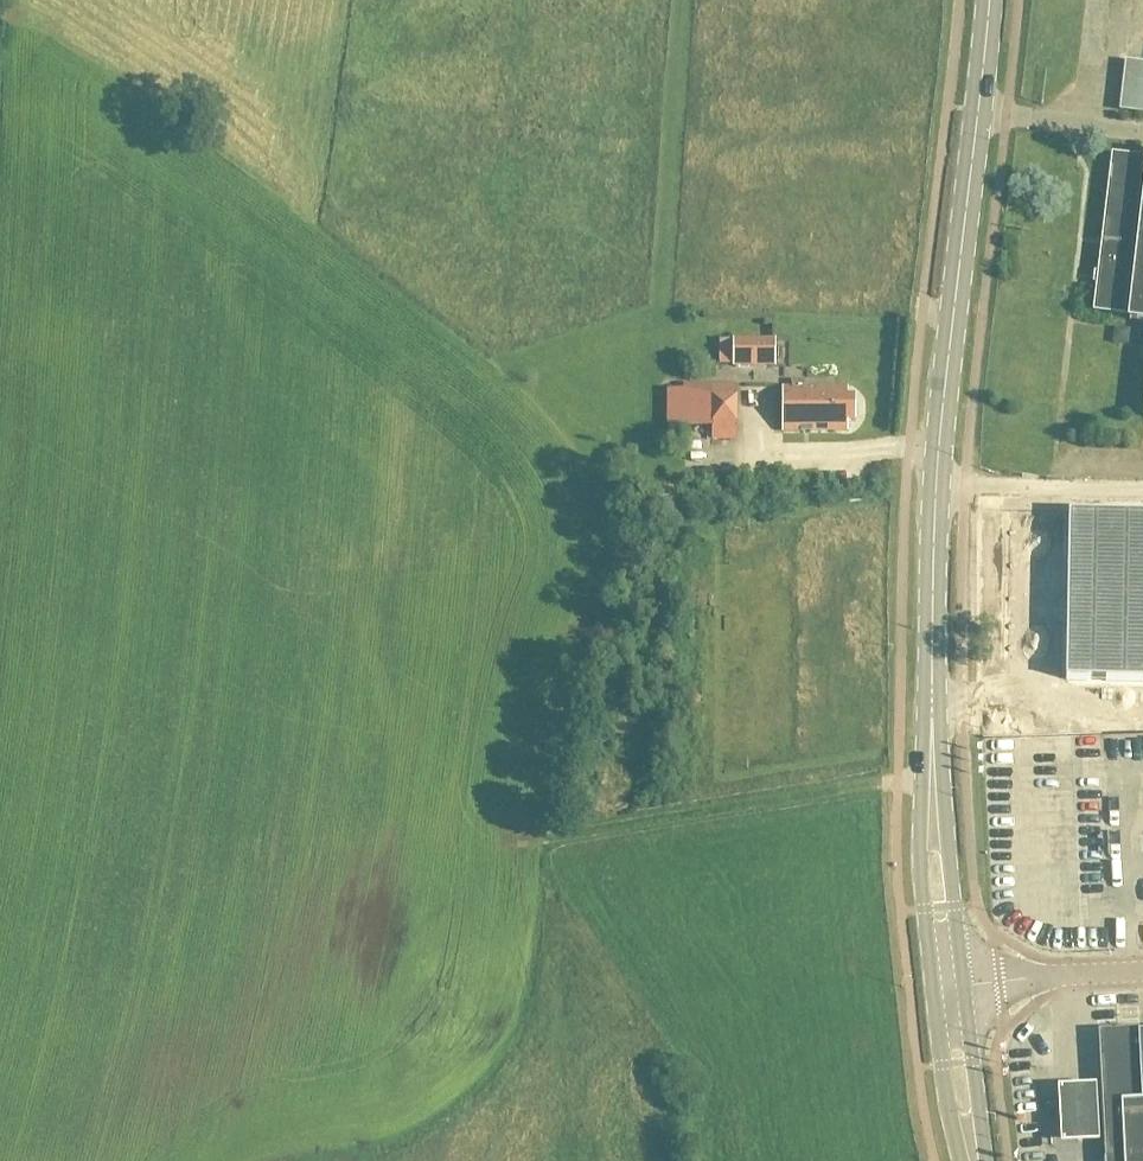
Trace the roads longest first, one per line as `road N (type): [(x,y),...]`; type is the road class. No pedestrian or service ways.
road 1 (tertiary): [(947,984),(928,695),(936,461),(987,0)]
road 2 (unclassified): [(947,984),(1142,971)]
road 3 (tertiary): [(973,1160),(947,984)]

